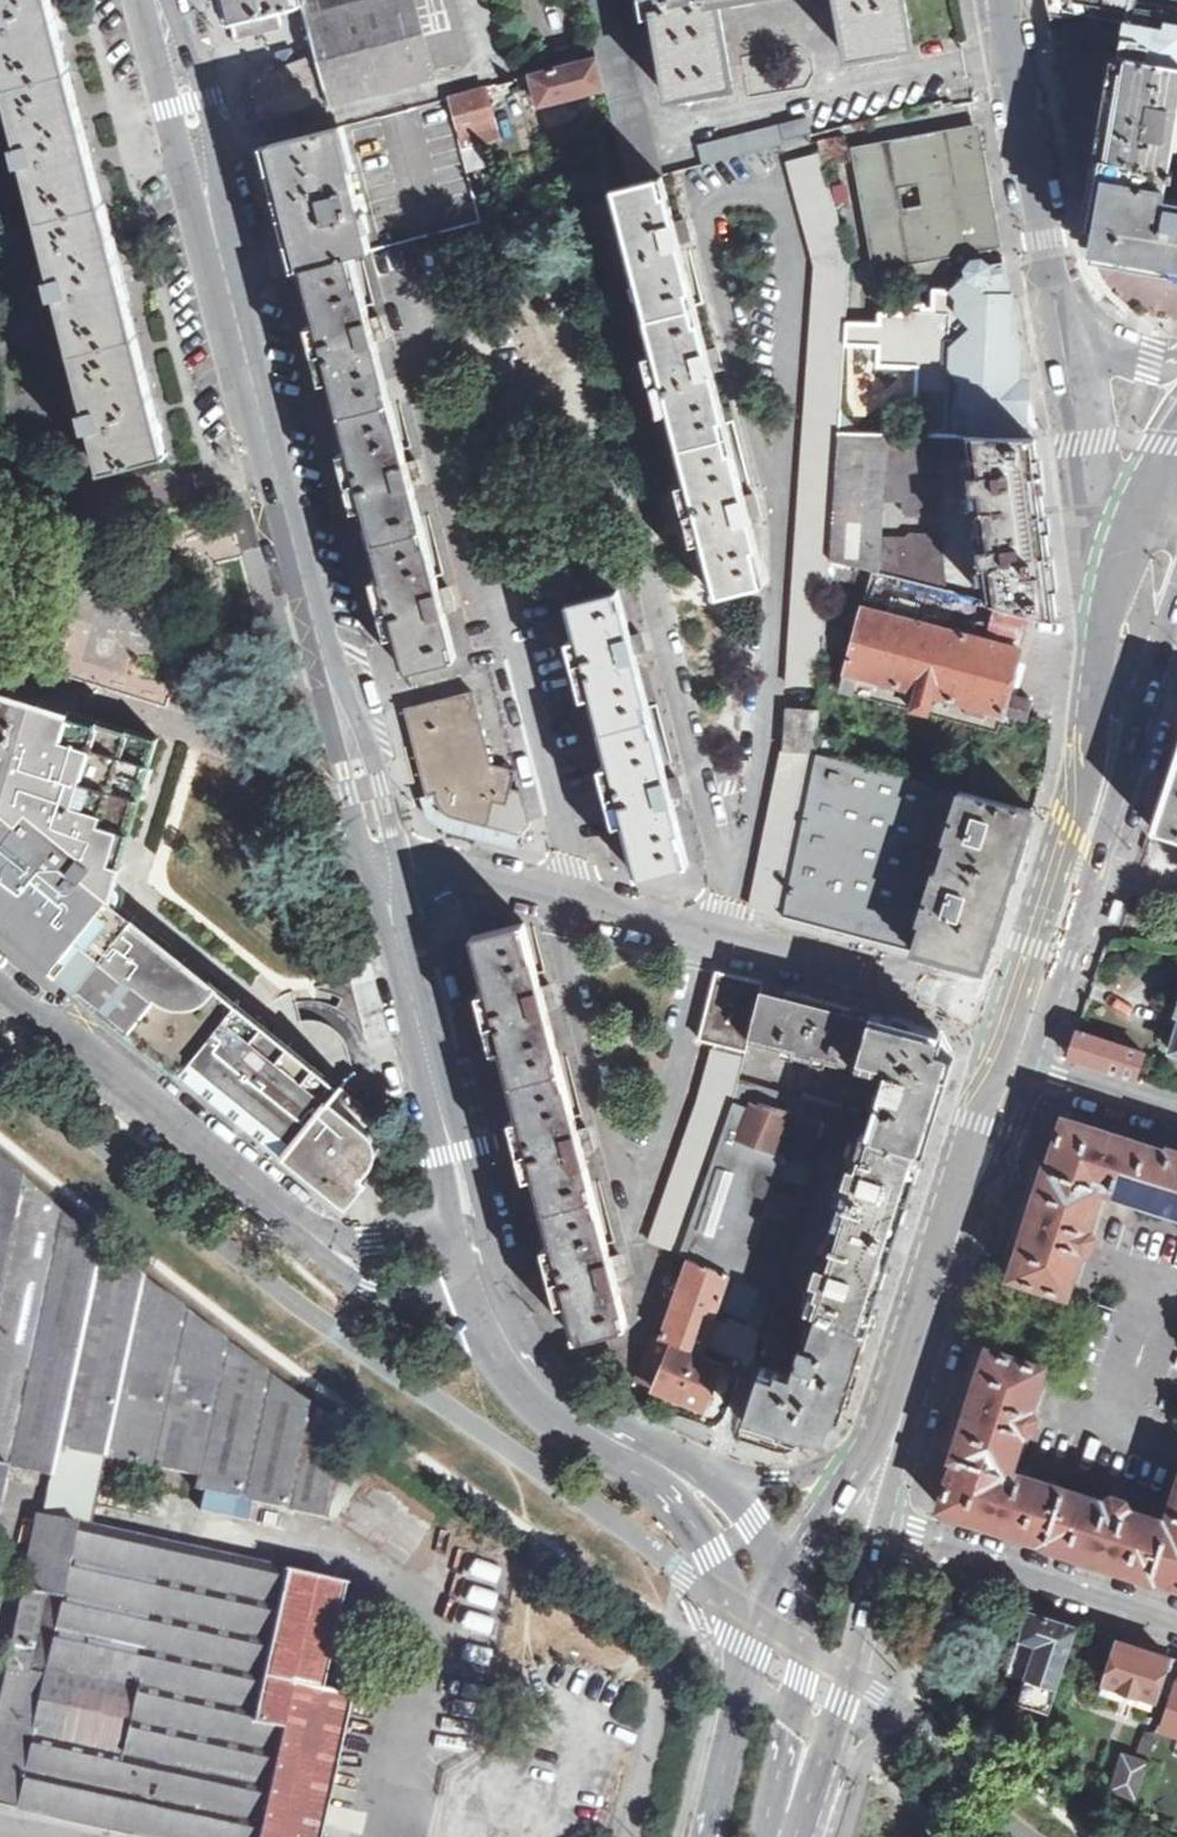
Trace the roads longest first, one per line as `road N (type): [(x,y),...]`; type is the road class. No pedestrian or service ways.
road 1 (residential): [(159,0),(384,872)]
road 2 (residential): [(1012,1011),(453,870),(384,872)]
road 3 (tertiary): [(1128,521),(1101,633),(1087,772),(1012,1011)]
road 4 (tertiary): [(891,1523),(1034,1069)]
road 5 (unclassified): [(0,986),(308,1239)]
road 6 (tertiary): [(997,1059),(881,1430)]
road 7 (tertiary): [(1049,1022),(1156,671)]
road 8 (residential): [(384,872),(468,1218)]
road 9 (tertiary): [(793,1836),(891,1523)]
road 10 (residential): [(891,1523),(1176,1620)]
road 11 (unclassified): [(1059,284),(1008,0)]
road 12 (unclassified): [(764,1836),(792,1673),(788,1566)]
road 13 (unclassified): [(1059,284),(1087,422),(1128,521)]
road 14 (unclassified): [(612,1430),(710,1538),(752,1622)]
road 15 (tertiary): [(752,1622),(706,1836)]
road 16 (unclassified): [(308,1239),(390,1297),(444,1312),(494,1309)]
road 17 (unclassified): [(881,1430),(863,1450),(803,1472),(716,1472)]
road 18 (unclassified): [(494,1309),(523,1364),(612,1430)]
road 19 (unclassified): [(468,1218),(370,1242),(308,1239)]
road 20 (unclassified): [(1156,671),(1128,521)]
road 21 (residential): [(1176,1114),(1034,1069)]
road 22 (unclassified): [(1176,359),(1105,337),(1059,284)]
road 23 (unclassified): [(788,1566),(767,1515),(716,1472)]

